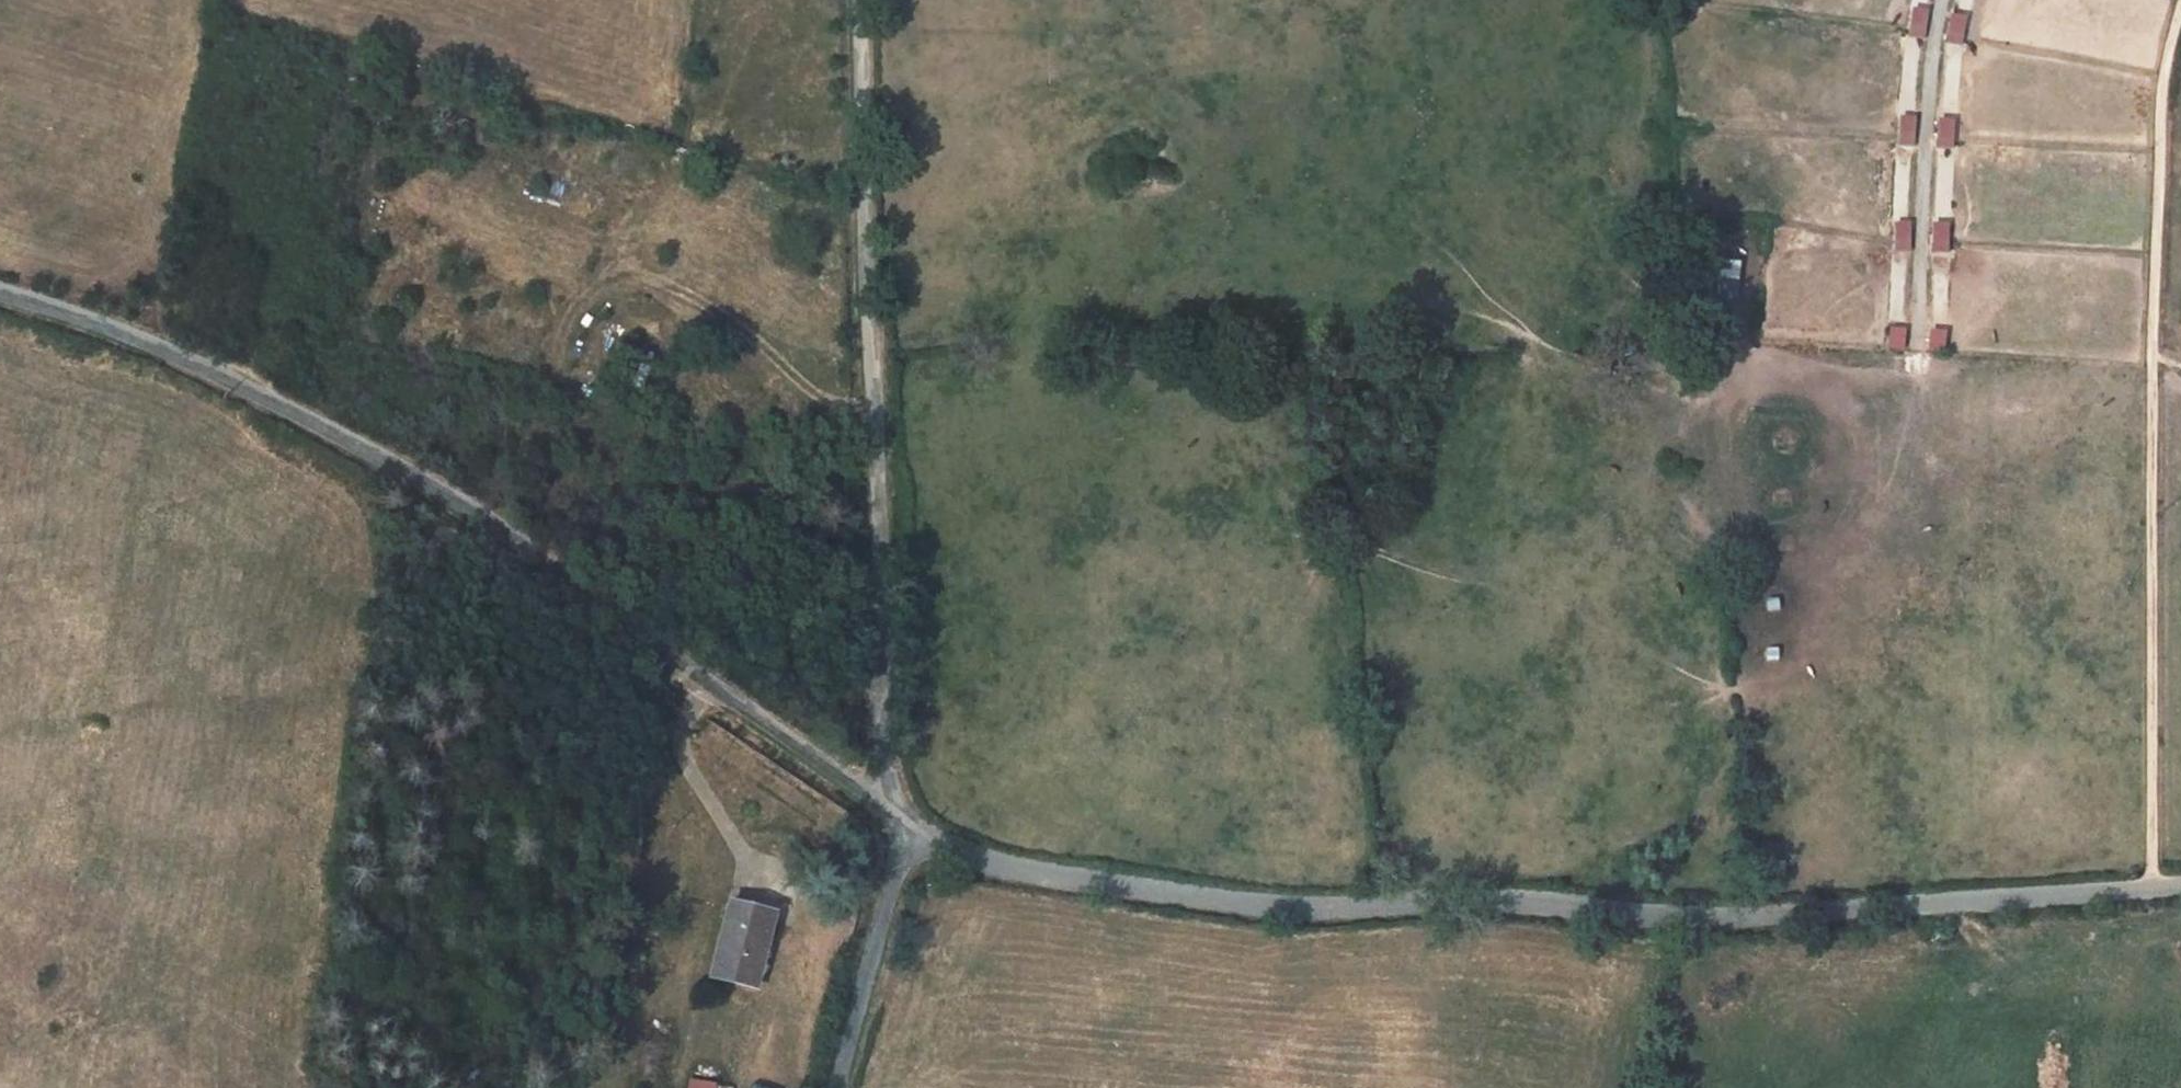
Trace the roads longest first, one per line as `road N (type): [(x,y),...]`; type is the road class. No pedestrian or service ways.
road 1 (unclassified): [(903,829),(964,860),(1255,906),(1719,919),(2180,893)]
road 2 (unclassified): [(903,829),(642,616),(415,471),(157,344),(0,294)]
road 3 (unclassified): [(837,1087),(903,829)]

